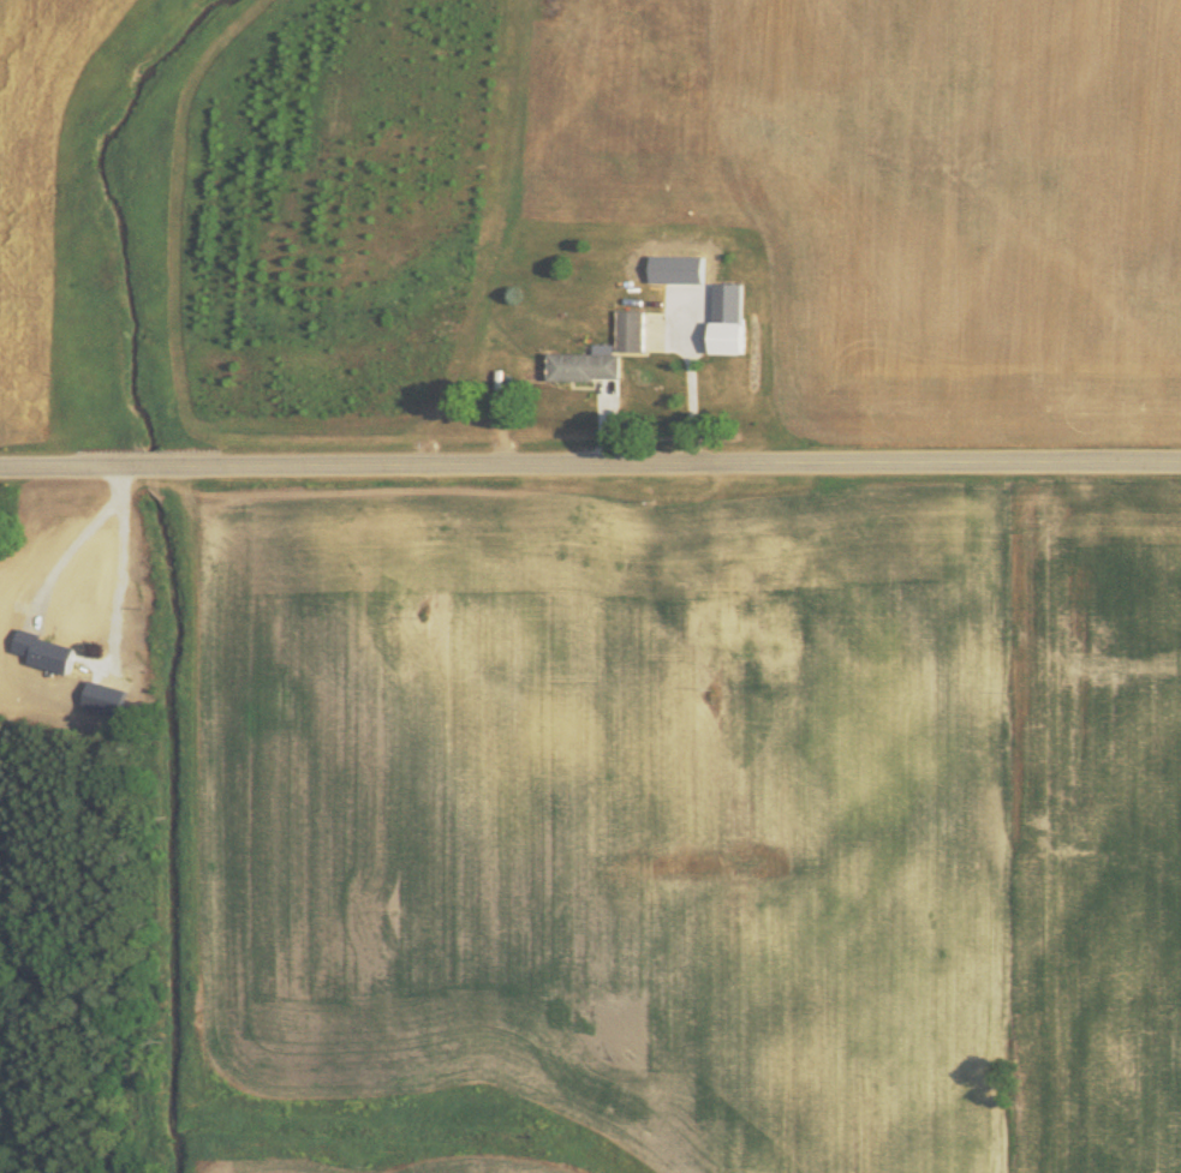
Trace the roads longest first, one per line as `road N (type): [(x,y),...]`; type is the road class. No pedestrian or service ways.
road 1 (tertiary): [(1180,467),(0,469)]

